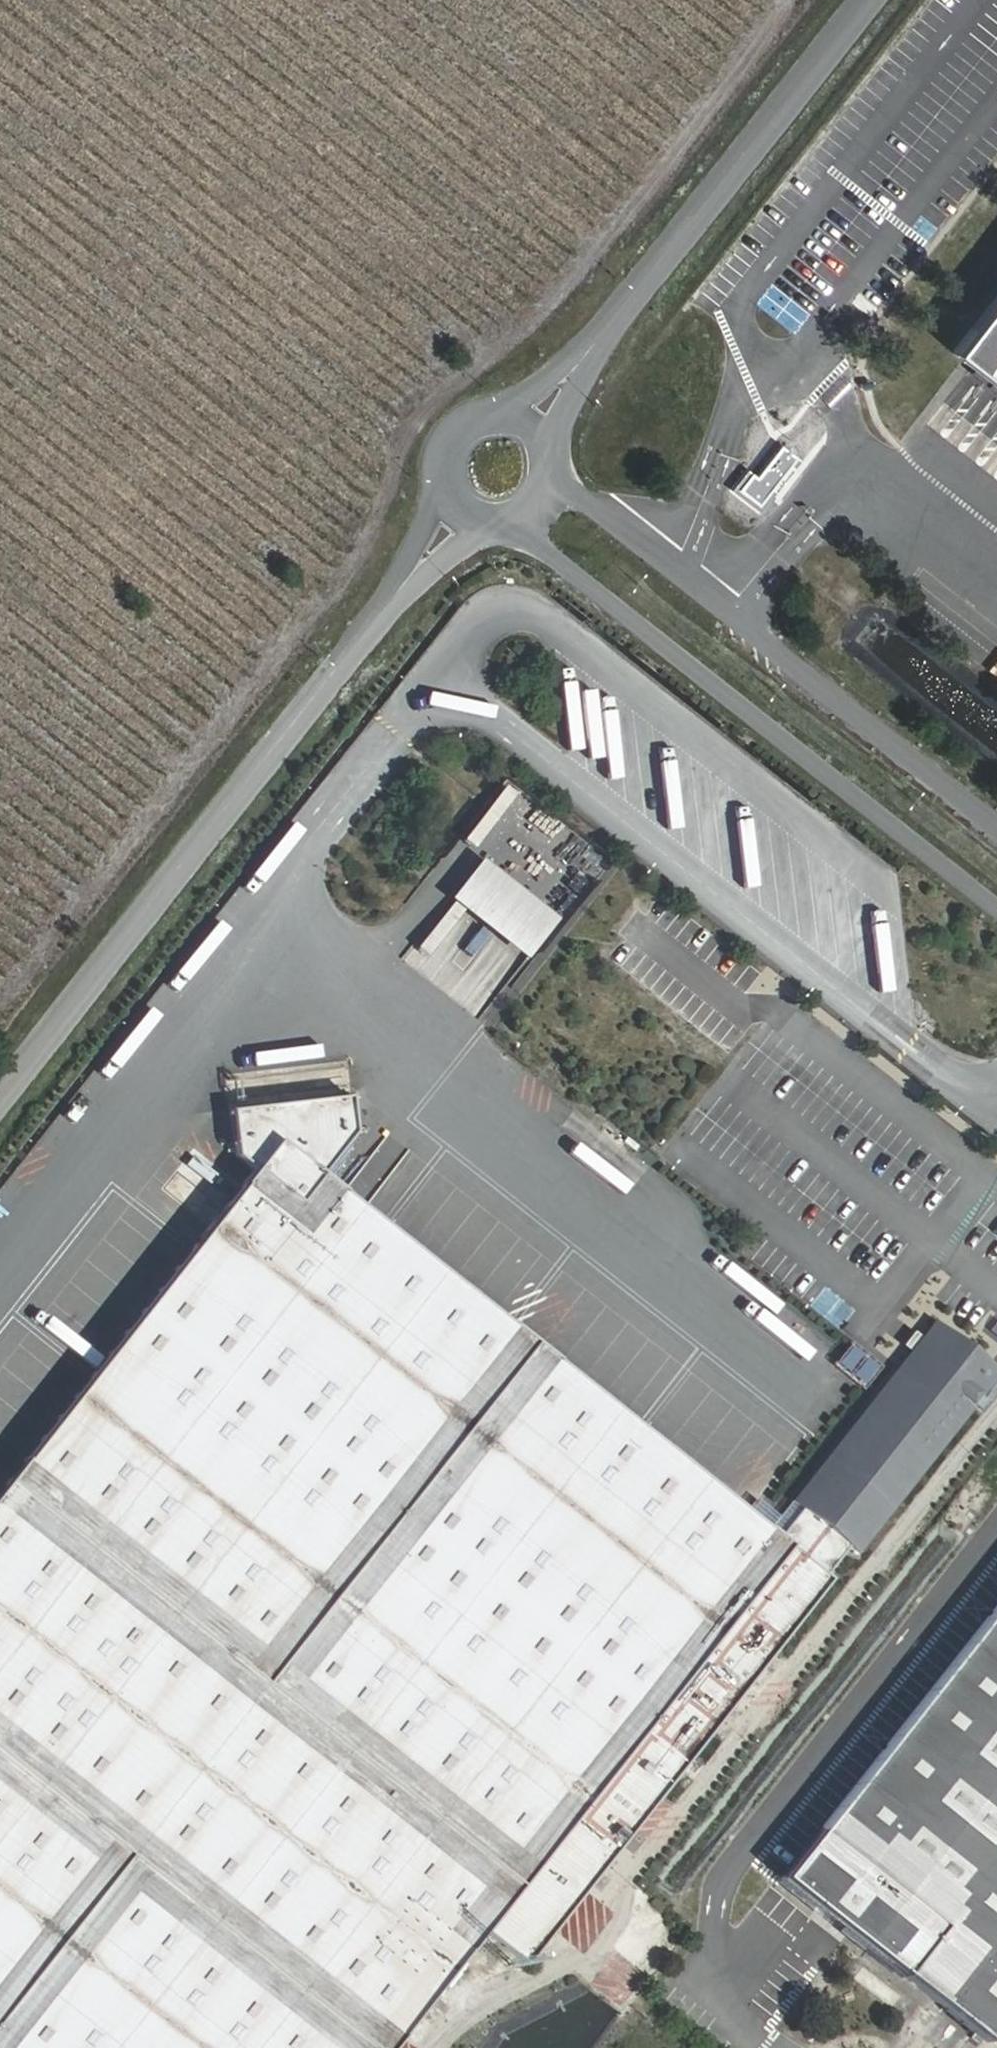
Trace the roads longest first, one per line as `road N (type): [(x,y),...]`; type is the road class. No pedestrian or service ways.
road 1 (track): [(996,1418),(561,1967),(471,1996),(430,2047)]
road 2 (unclassified): [(0,1101),(409,569)]
road 3 (unclassified): [(519,525),(996,904)]
road 4 (unclassified): [(996,824),(557,471)]
road 5 (unclassified): [(868,0),(570,375)]

